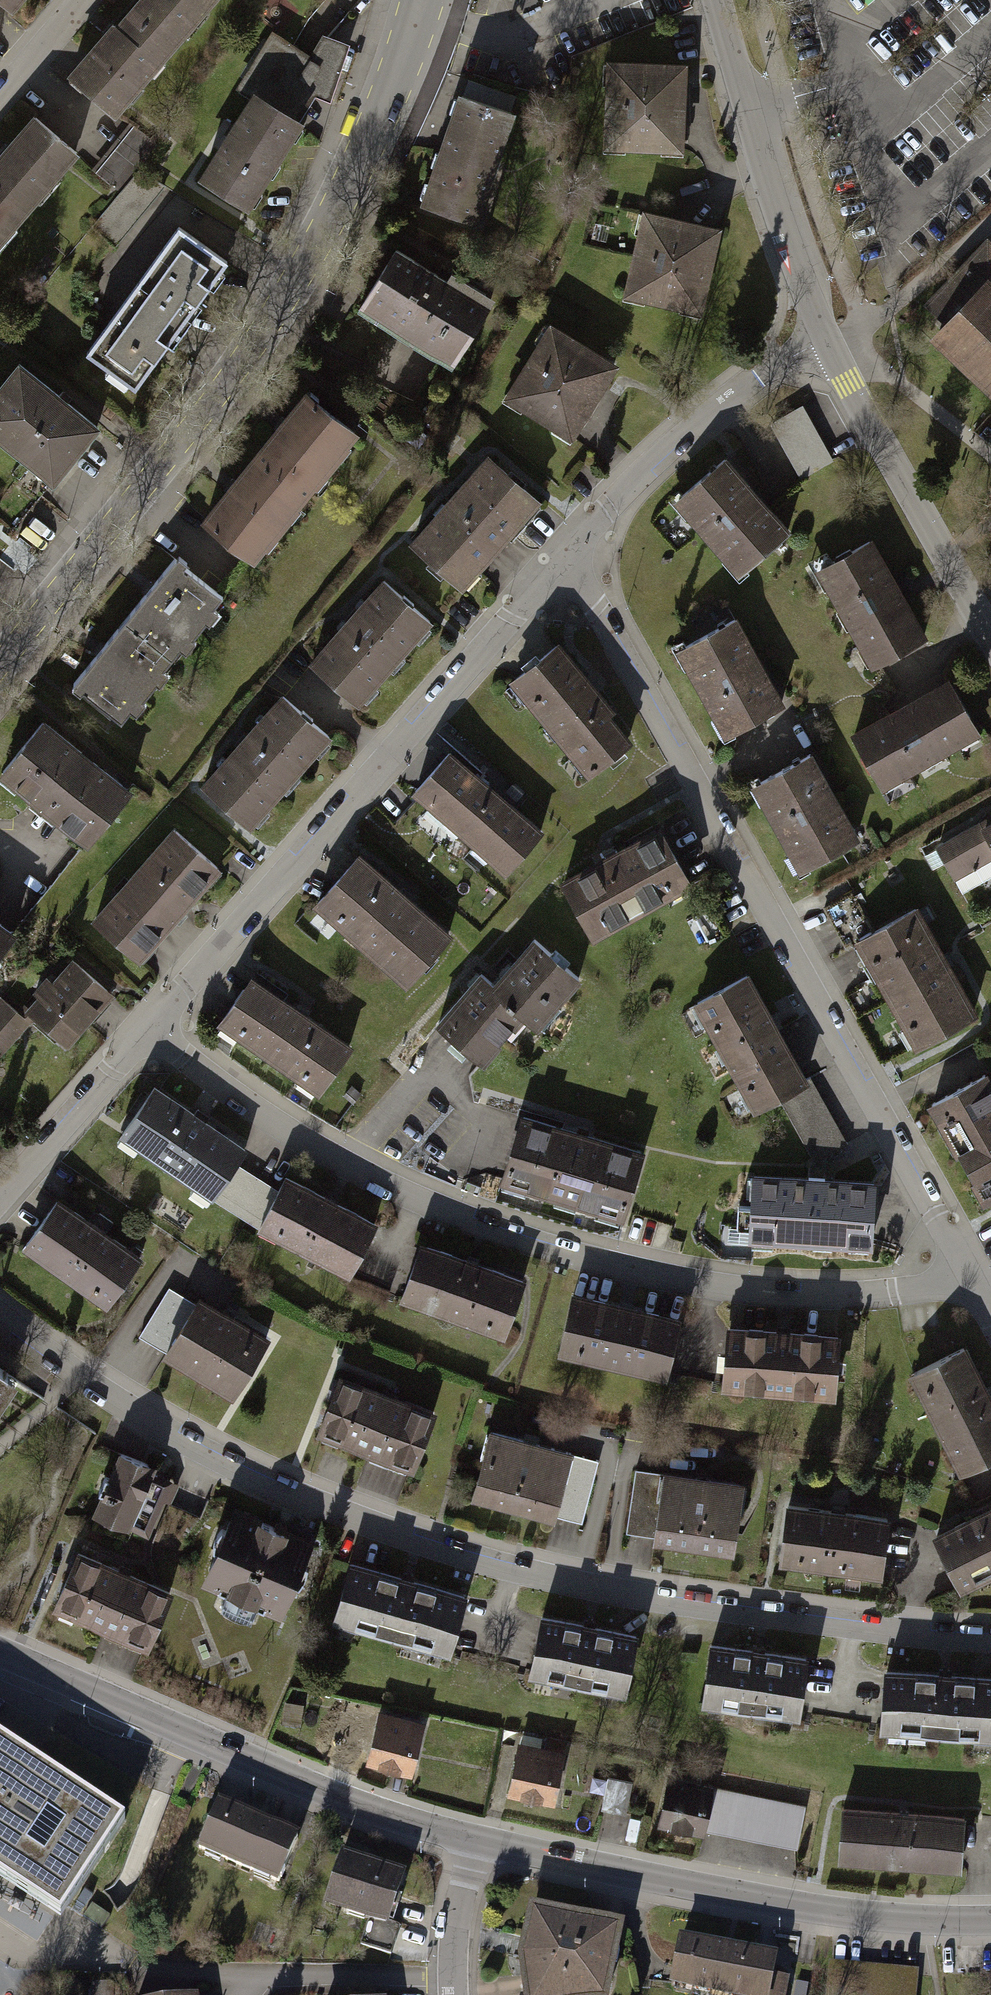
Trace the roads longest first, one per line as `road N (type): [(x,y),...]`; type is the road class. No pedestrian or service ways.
road 1 (residential): [(0,1322),(258,1478),(489,1563),(731,1612),(990,1641)]
road 2 (residential): [(155,1031),(259,1111),(387,1189),(556,1255),(722,1290),(845,1297),(964,1274)]
road 3 (residential): [(568,558),(883,1113),(964,1274)]
road 4 (tertiary): [(424,0),(328,213),(226,389),(0,669)]
road 5 (residential): [(568,558),(155,1031)]
road 6 (tertiary): [(475,1841),(838,1913),(990,1920)]
road 7 (tertiary): [(0,1653),(348,1807),(475,1841)]
road 8 (tertiary): [(718,0),(827,340)]
road 9 (tertiary): [(827,340),(990,639)]
road 10 (residential): [(827,340),(769,372),(703,426),(568,558)]
road 11 (residential): [(155,1031),(0,1204)]
road 12 (track): [(990,227),(888,310),(827,340)]
road 13 (residential): [(455,1994),(454,1926),(475,1841)]
road 14 (residential): [(85,0),(0,99)]

